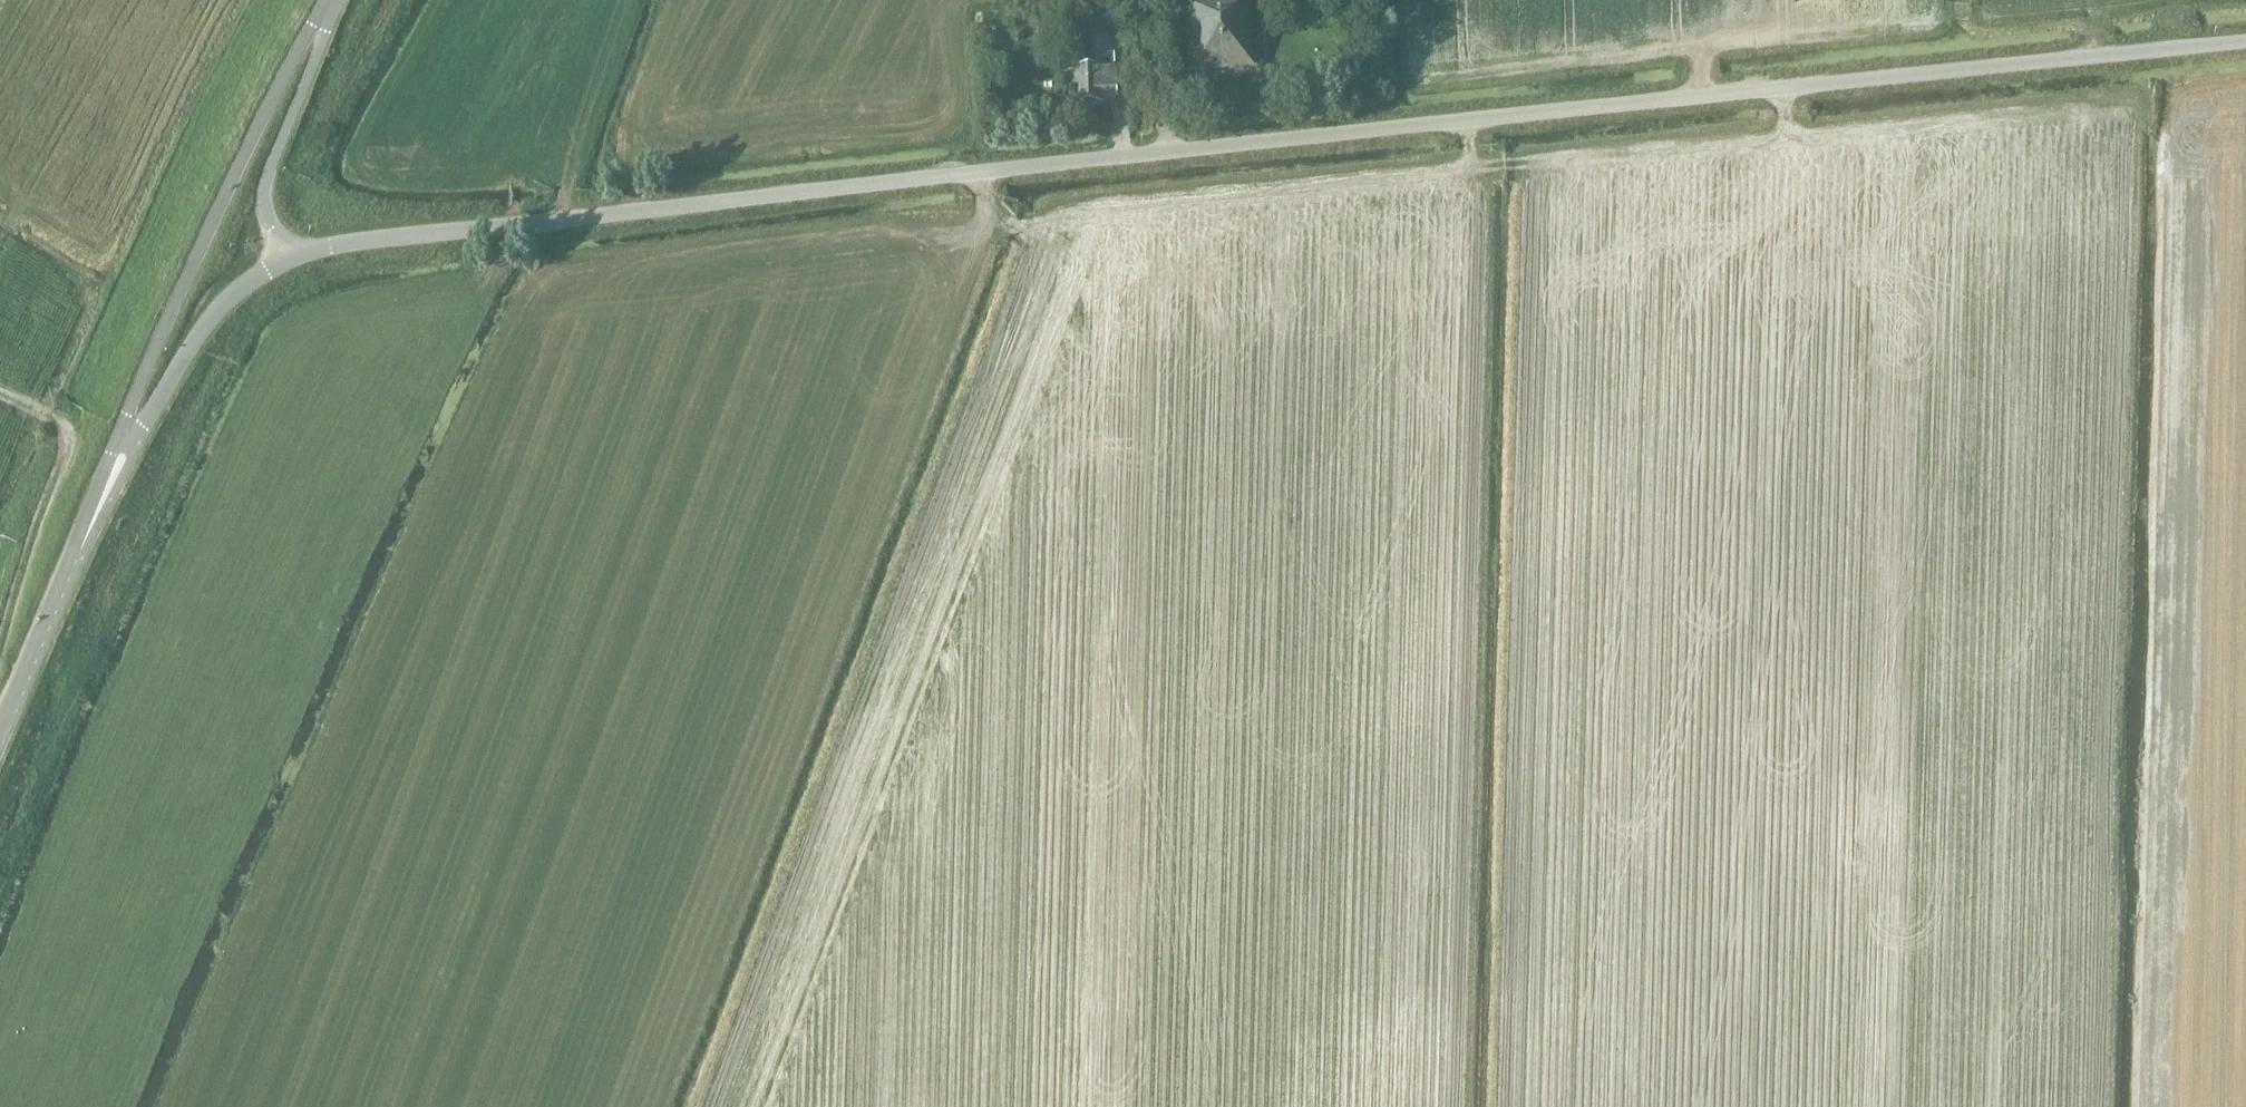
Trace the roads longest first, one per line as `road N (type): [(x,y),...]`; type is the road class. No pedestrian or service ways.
road 1 (unclassified): [(289,259),(369,242),(1582,111),(2245,50)]
road 2 (unclassified): [(116,460),(224,202),(331,0)]
road 3 (unclassified): [(0,732),(116,460)]
road 4 (track): [(0,399),(58,426),(62,451),(0,644)]
road 5 (unclassified): [(289,259),(265,215),(266,175),(332,0)]
road 6 (unclassified): [(116,460),(207,322),(289,259)]
road 7 (track): [(9,213),(1,400)]

